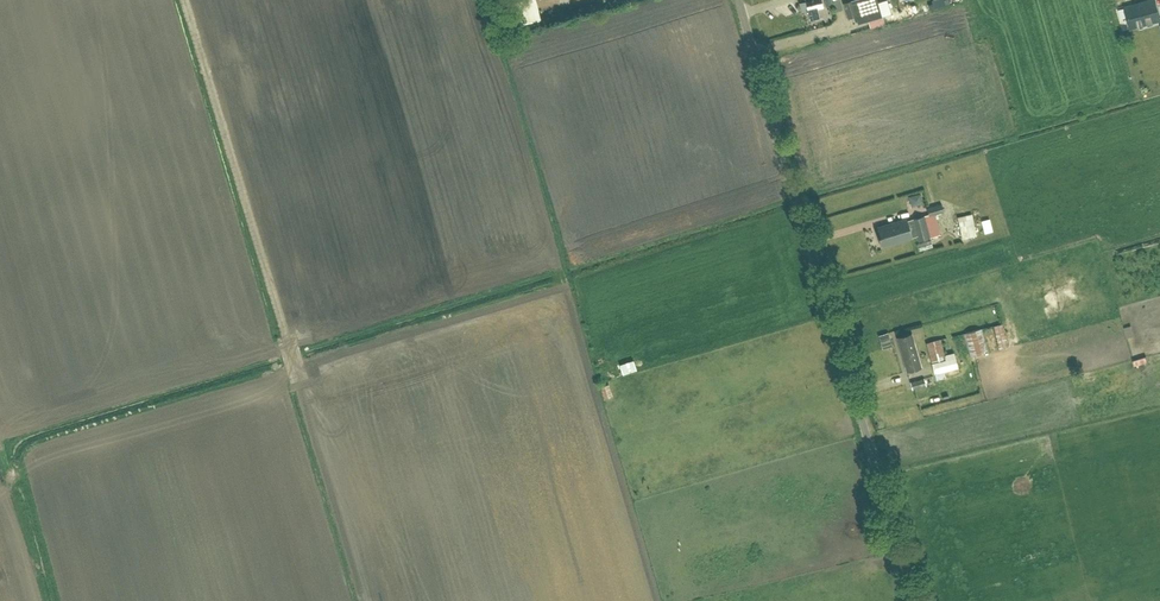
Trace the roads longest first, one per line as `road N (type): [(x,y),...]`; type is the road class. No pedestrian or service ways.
road 1 (unclassified): [(914,600),(738,0)]
road 2 (track): [(185,0),(301,382)]

